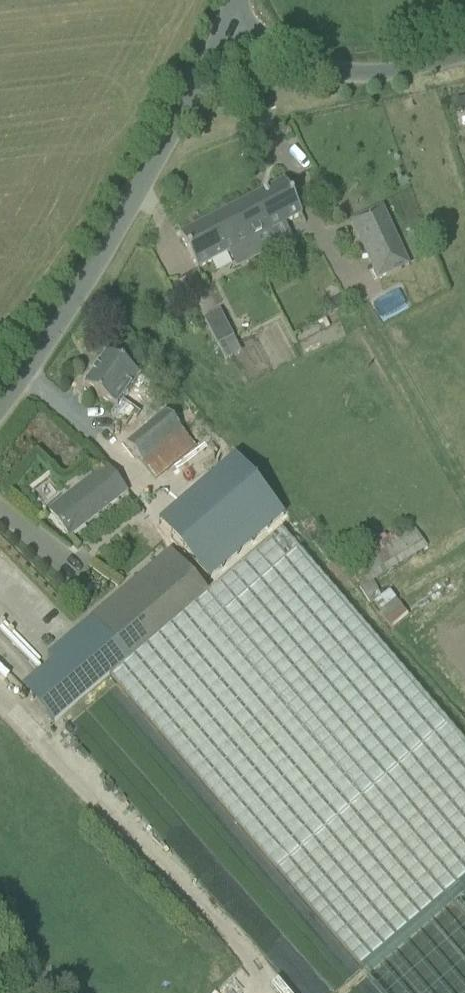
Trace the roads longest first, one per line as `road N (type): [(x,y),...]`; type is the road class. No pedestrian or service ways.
road 1 (unclassified): [(0,401),(40,356),(241,25)]
road 2 (unclassified): [(464,54),(351,71),(291,57),(241,25)]

